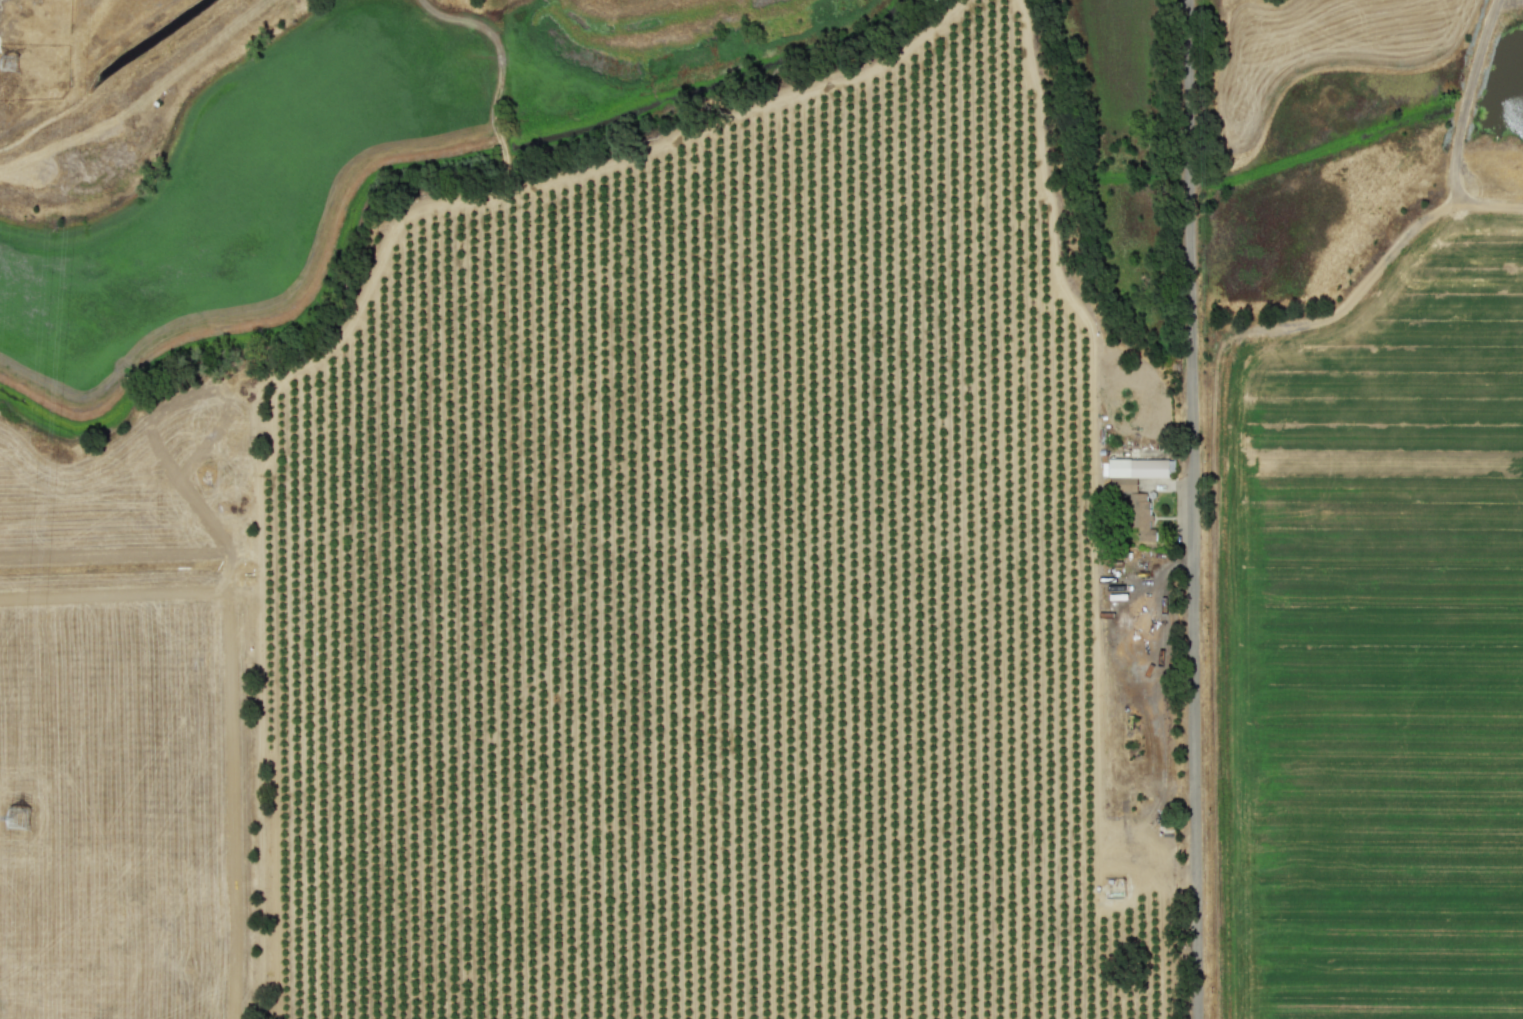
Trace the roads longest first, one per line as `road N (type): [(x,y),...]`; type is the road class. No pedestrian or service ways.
road 1 (residential): [(1190,0),(1200,1018)]

